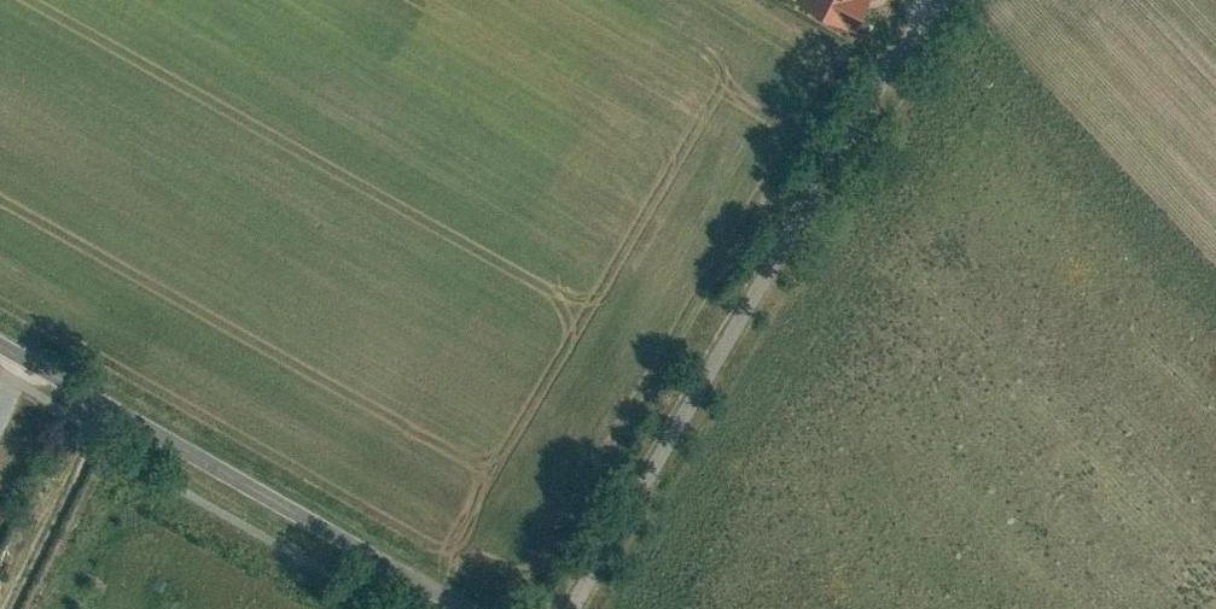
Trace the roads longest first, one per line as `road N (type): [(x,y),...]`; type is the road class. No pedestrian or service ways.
road 1 (unclassified): [(576,608),(903,44),(938,0)]
road 2 (tertiary): [(0,341),(473,608)]

